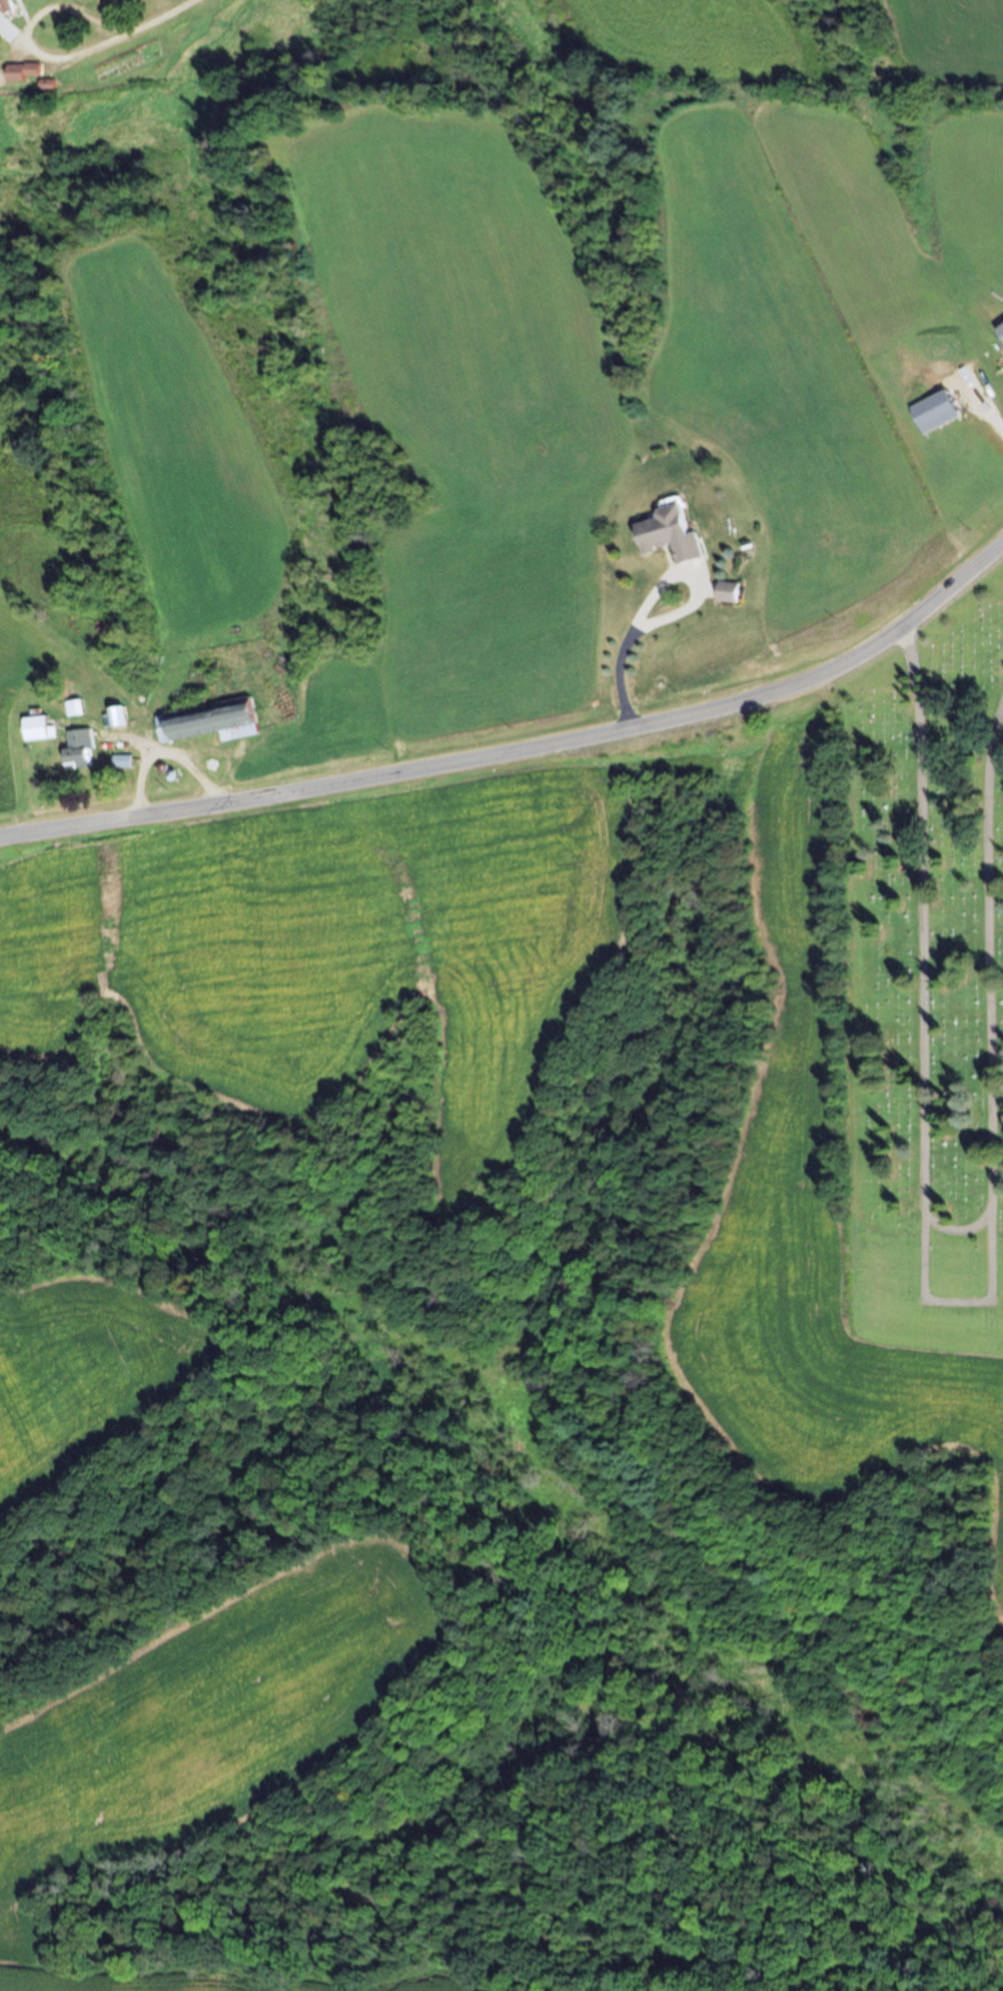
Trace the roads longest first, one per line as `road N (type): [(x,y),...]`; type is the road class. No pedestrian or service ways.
road 1 (tertiary): [(1002,544),(901,628),(769,693),(548,746),(246,801)]
road 2 (secondary): [(0,838),(246,801)]
road 3 (residential): [(112,27),(131,30),(67,59),(40,55),(30,32),(44,12),(60,9),(112,27)]

